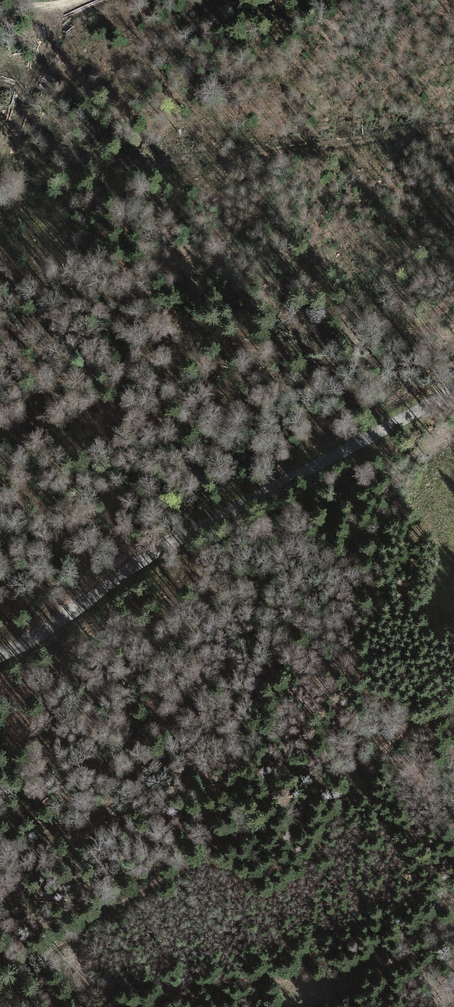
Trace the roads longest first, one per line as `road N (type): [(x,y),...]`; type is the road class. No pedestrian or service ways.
road 1 (track): [(453,927),(382,970),(335,987),(239,979),(149,990),(102,984),(88,973),(74,934),(453,711)]
road 2 (track): [(67,5),(23,119),(31,138),(148,158),(453,127)]
road 3 (tertiary): [(453,391),(168,545),(0,656)]

